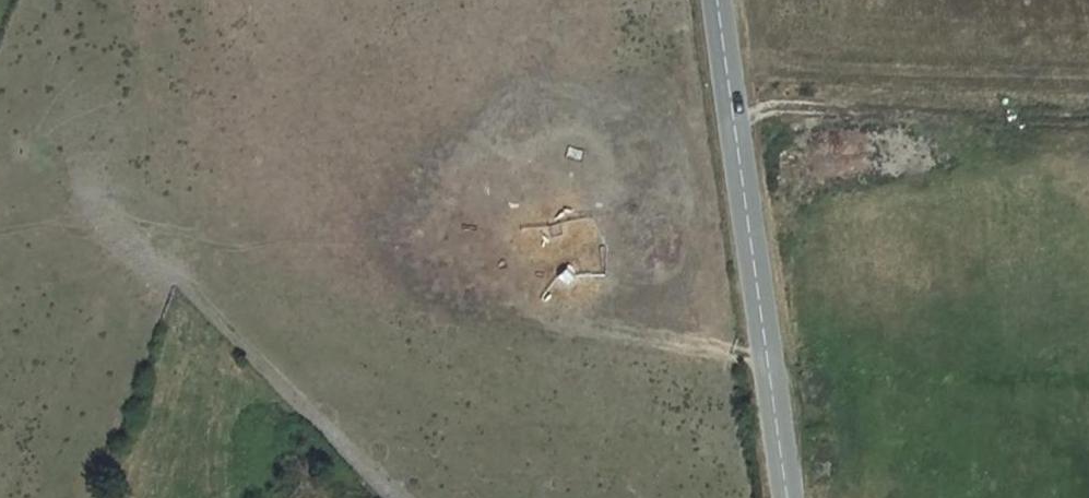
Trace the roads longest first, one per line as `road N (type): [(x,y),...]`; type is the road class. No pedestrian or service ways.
road 1 (primary): [(785,497),(715,0)]

